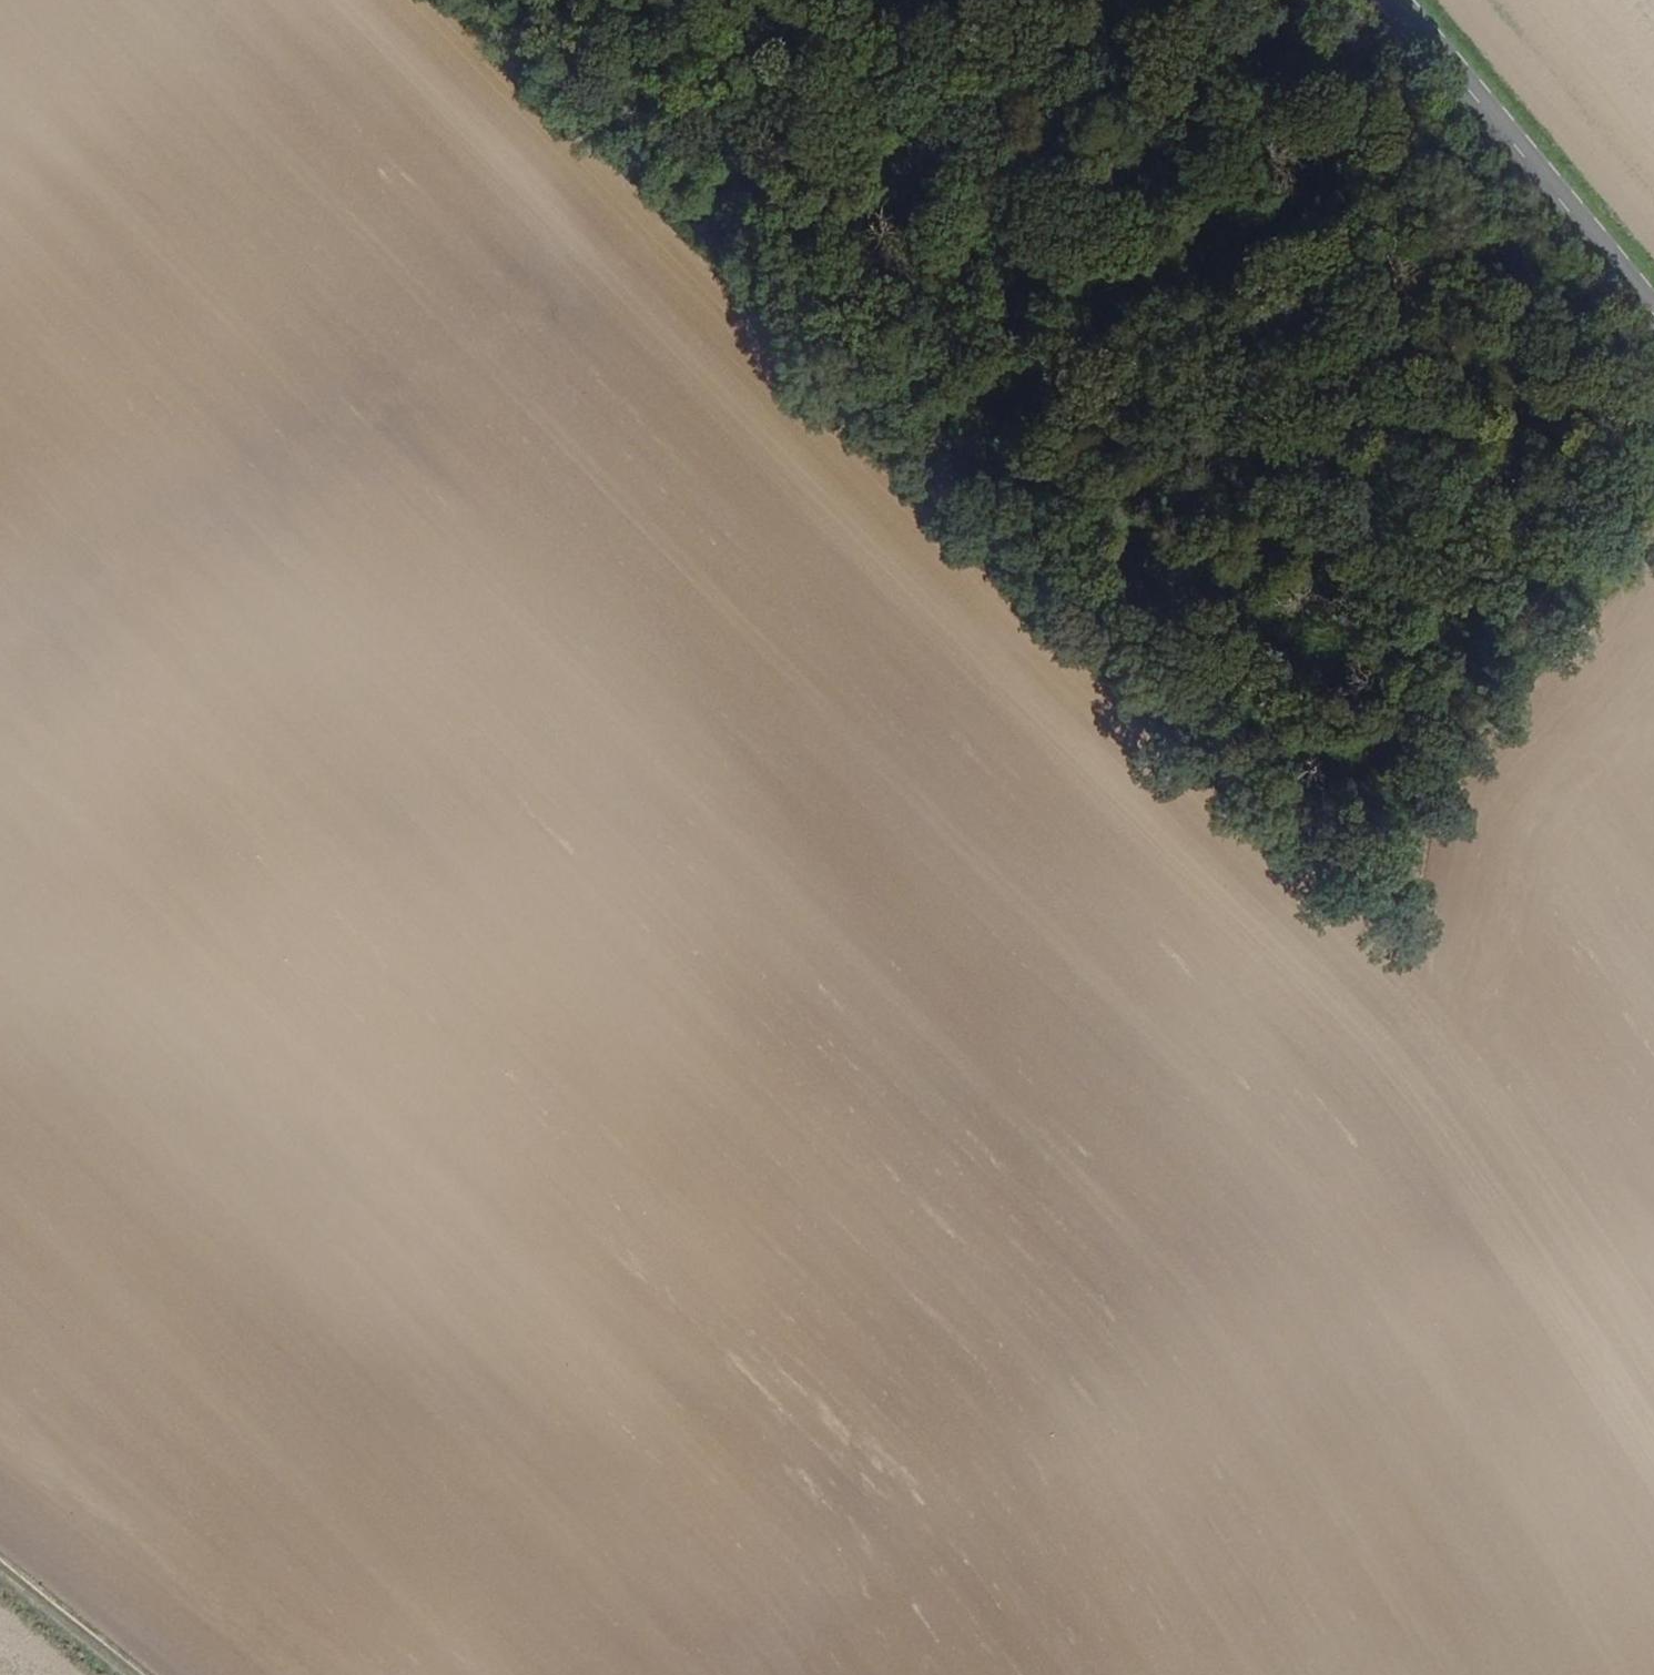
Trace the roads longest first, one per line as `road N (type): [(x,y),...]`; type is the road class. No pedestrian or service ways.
road 1 (tertiary): [(1653,317),(1397,0)]
road 2 (track): [(129,1674),(0,1577)]

